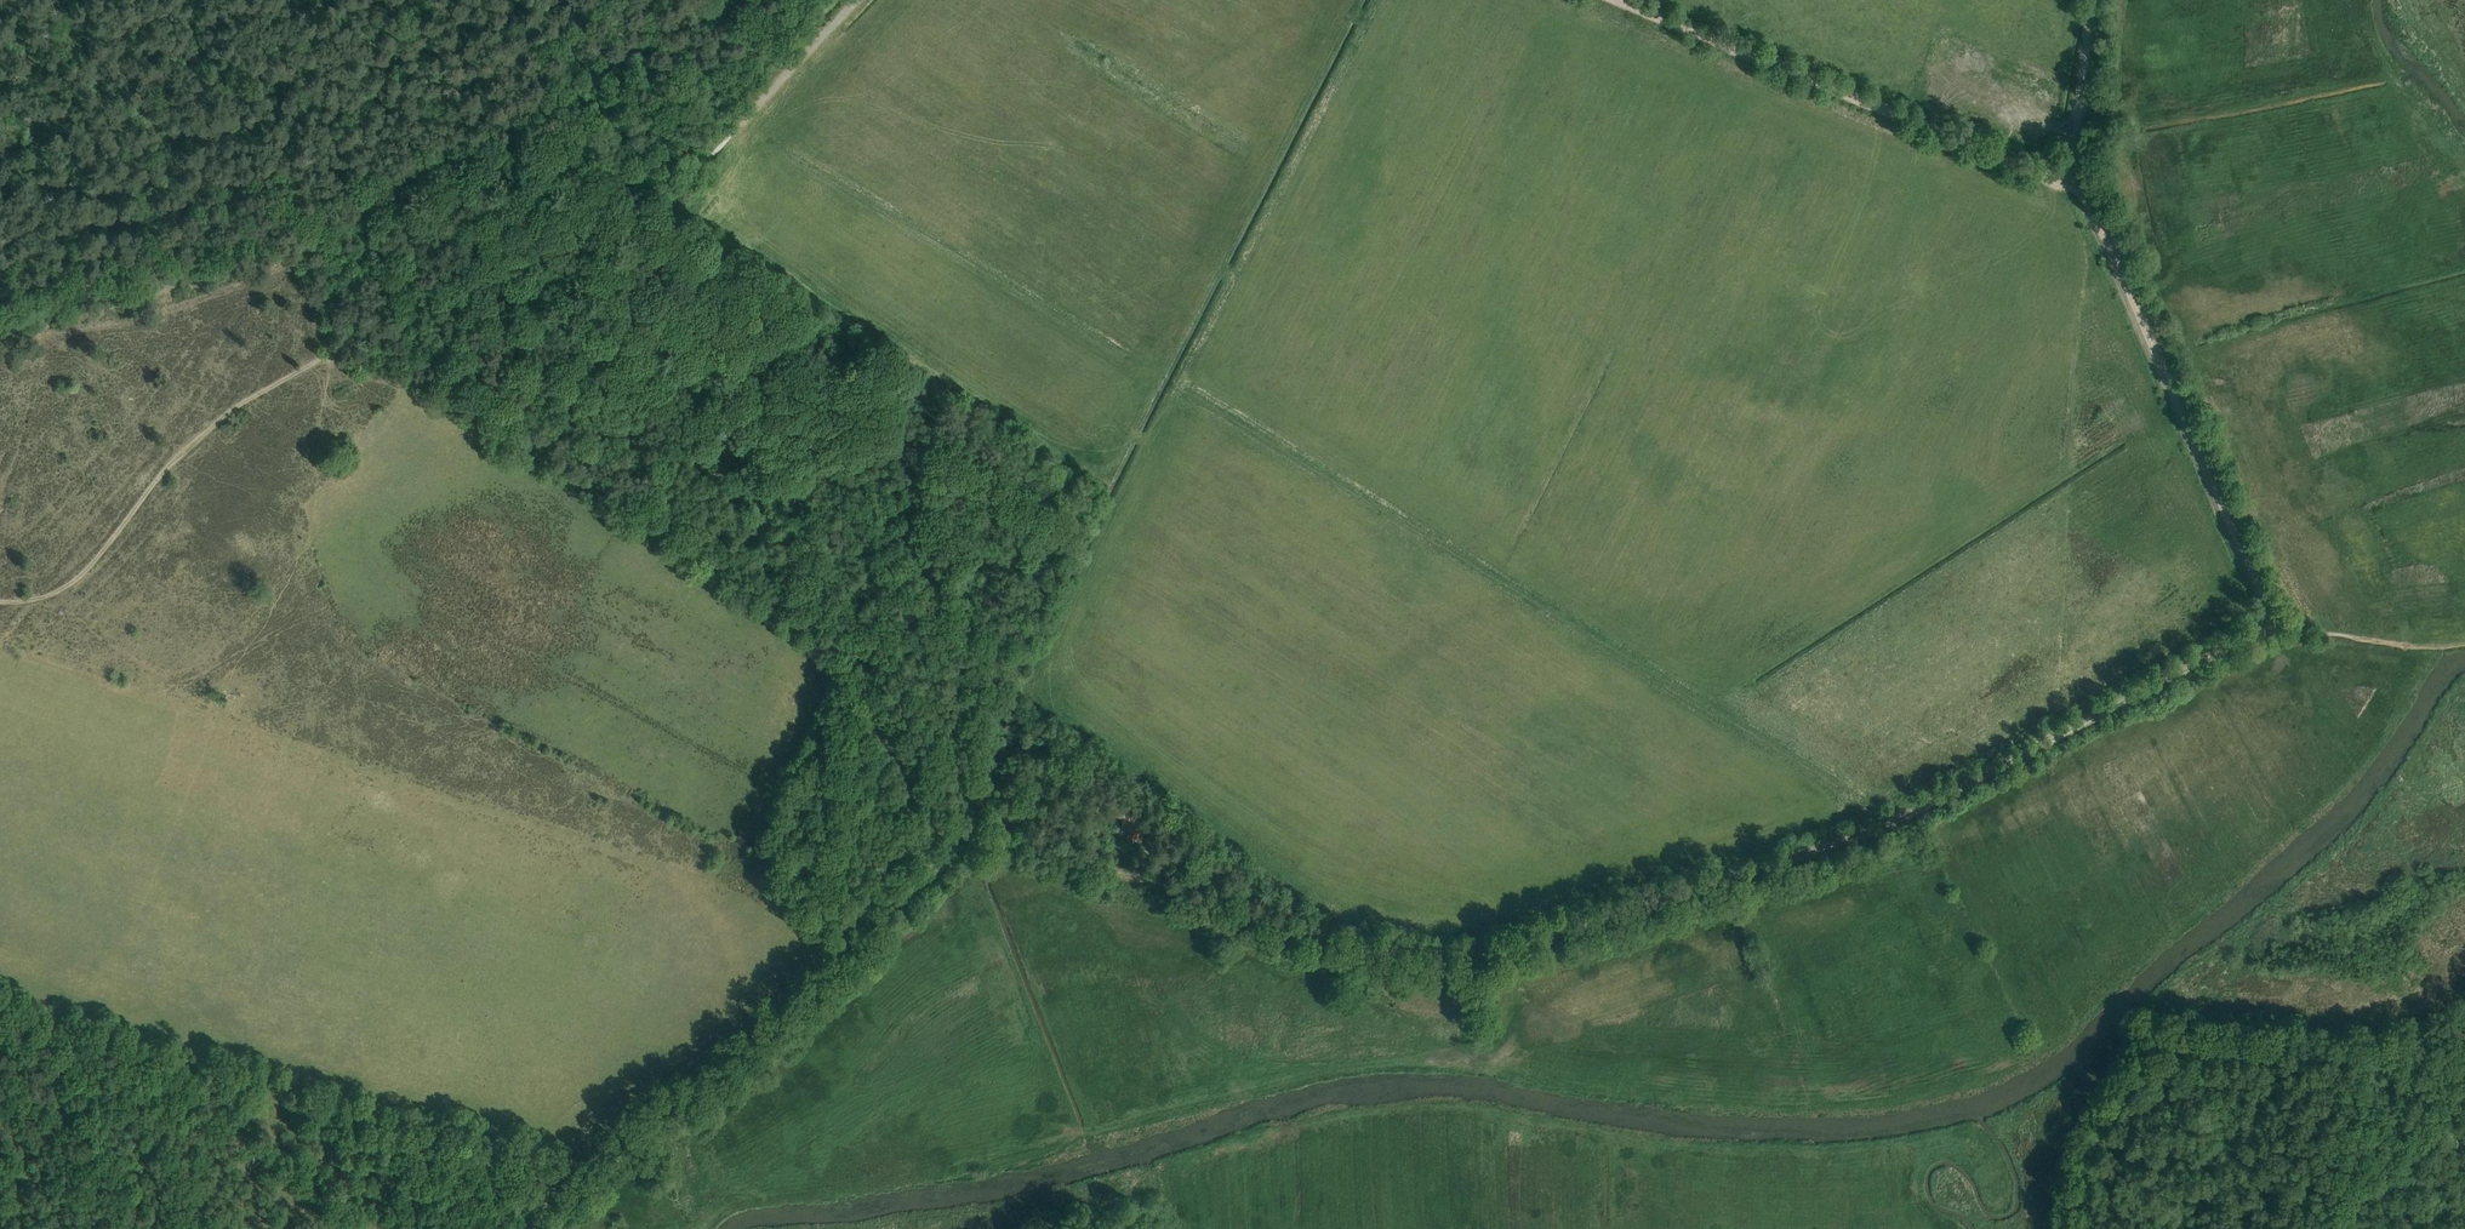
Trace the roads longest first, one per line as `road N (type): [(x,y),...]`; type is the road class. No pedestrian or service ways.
road 1 (track): [(1312,931),(1454,955),(1565,931),(1865,834),(2273,627)]
road 2 (track): [(1612,0),(2054,183),(2071,181)]
road 3 (track): [(2273,627),(2071,181)]
road 4 (track): [(348,344),(230,415),(167,471),(65,589),(0,603)]
road 5 (track): [(588,475),(571,477),(411,371),(348,344)]
road 6 (track): [(2071,181),(2094,0)]
road 7 (unclassified): [(741,122),(858,0)]

